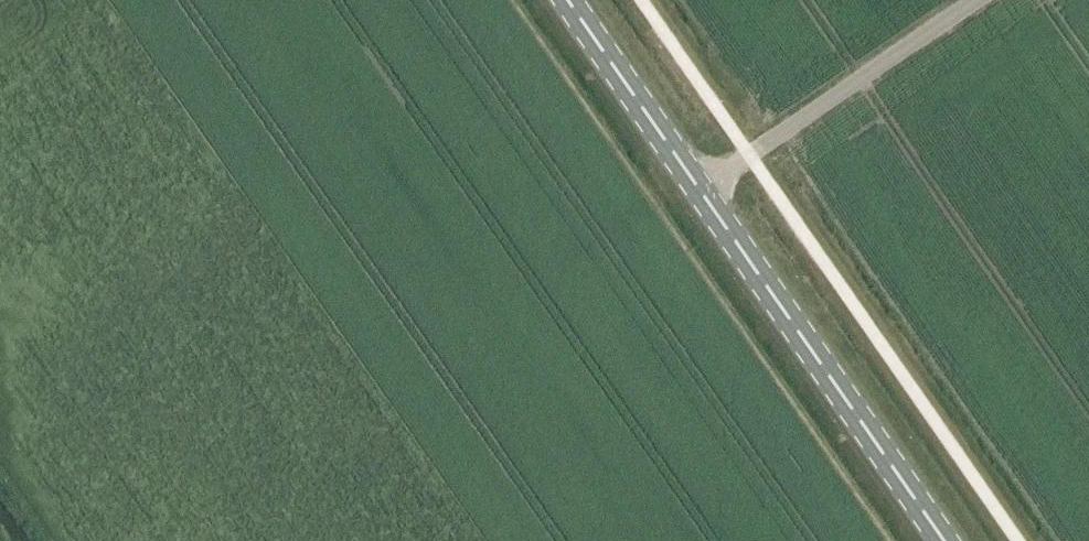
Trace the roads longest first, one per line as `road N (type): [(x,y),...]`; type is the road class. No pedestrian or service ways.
road 1 (primary): [(943,540),(567,0)]

